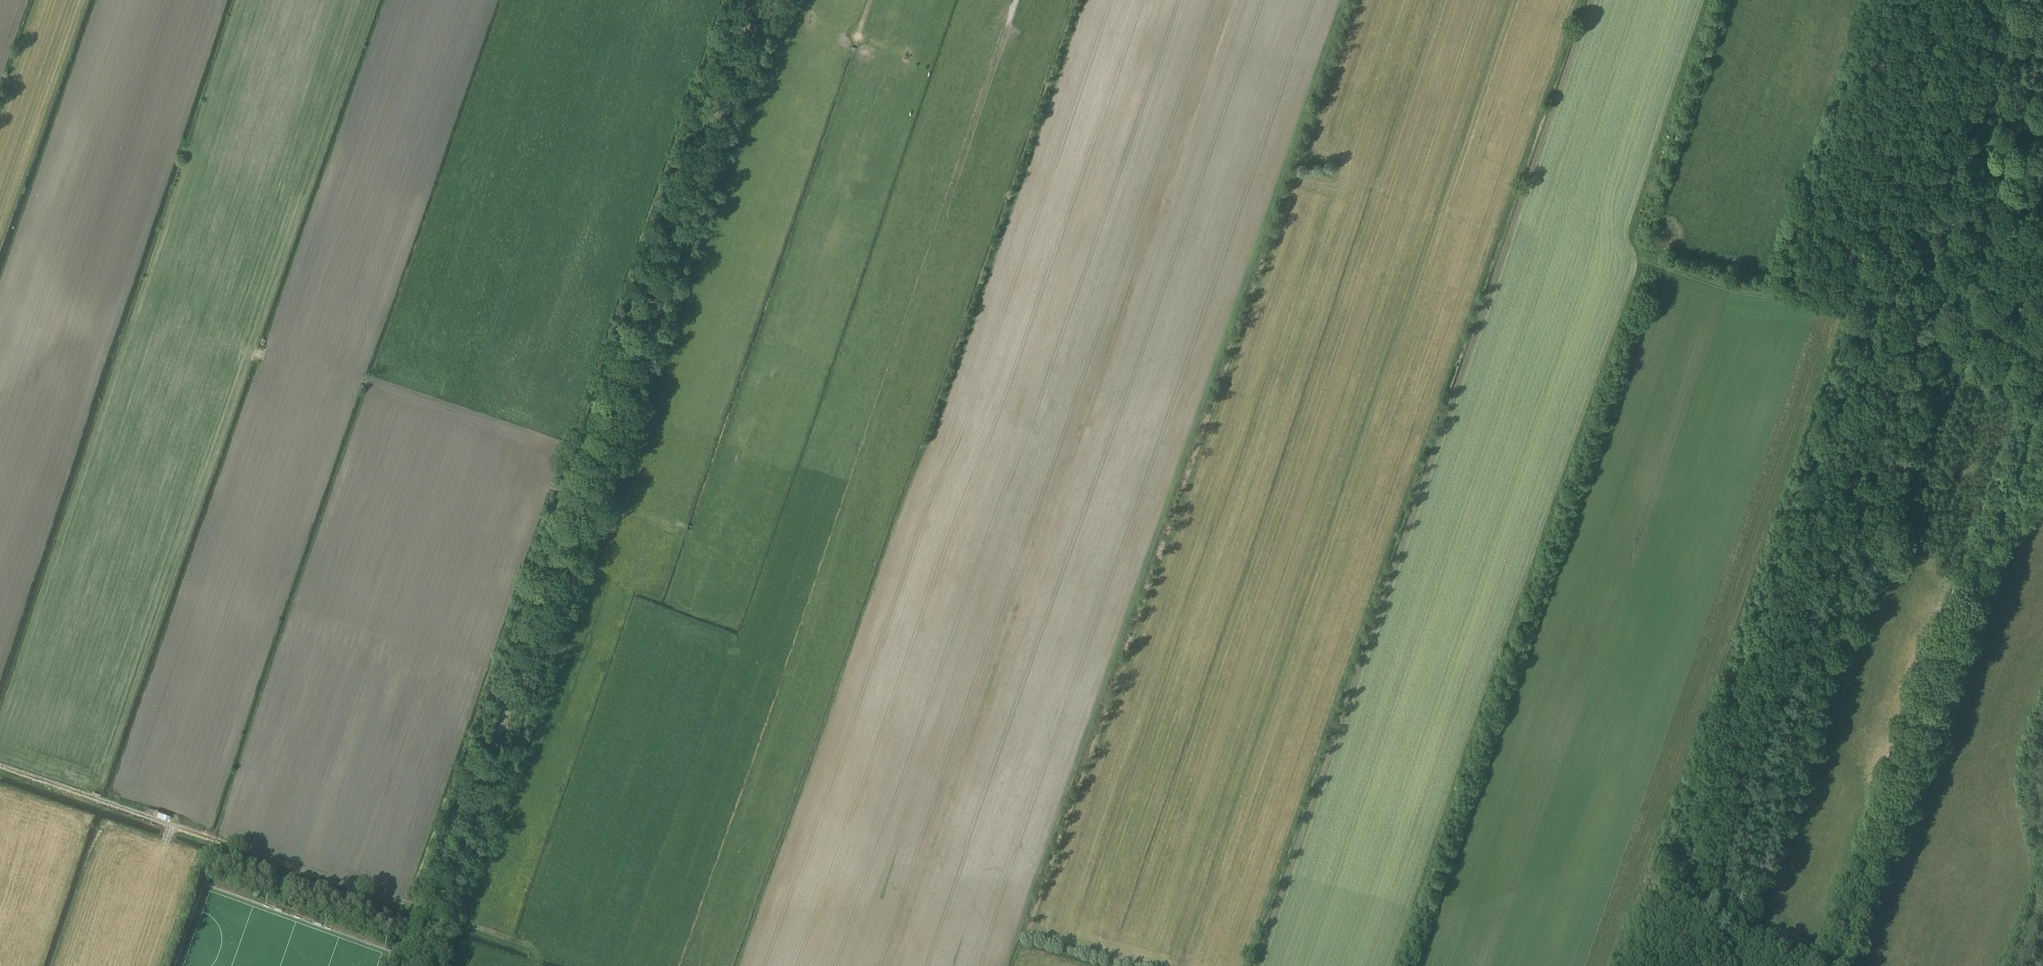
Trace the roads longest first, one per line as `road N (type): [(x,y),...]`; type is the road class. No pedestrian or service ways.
road 1 (track): [(1838,965),(1988,541),(2005,508),(2042,474)]
road 2 (track): [(2042,386),(1860,310),(1967,10)]

